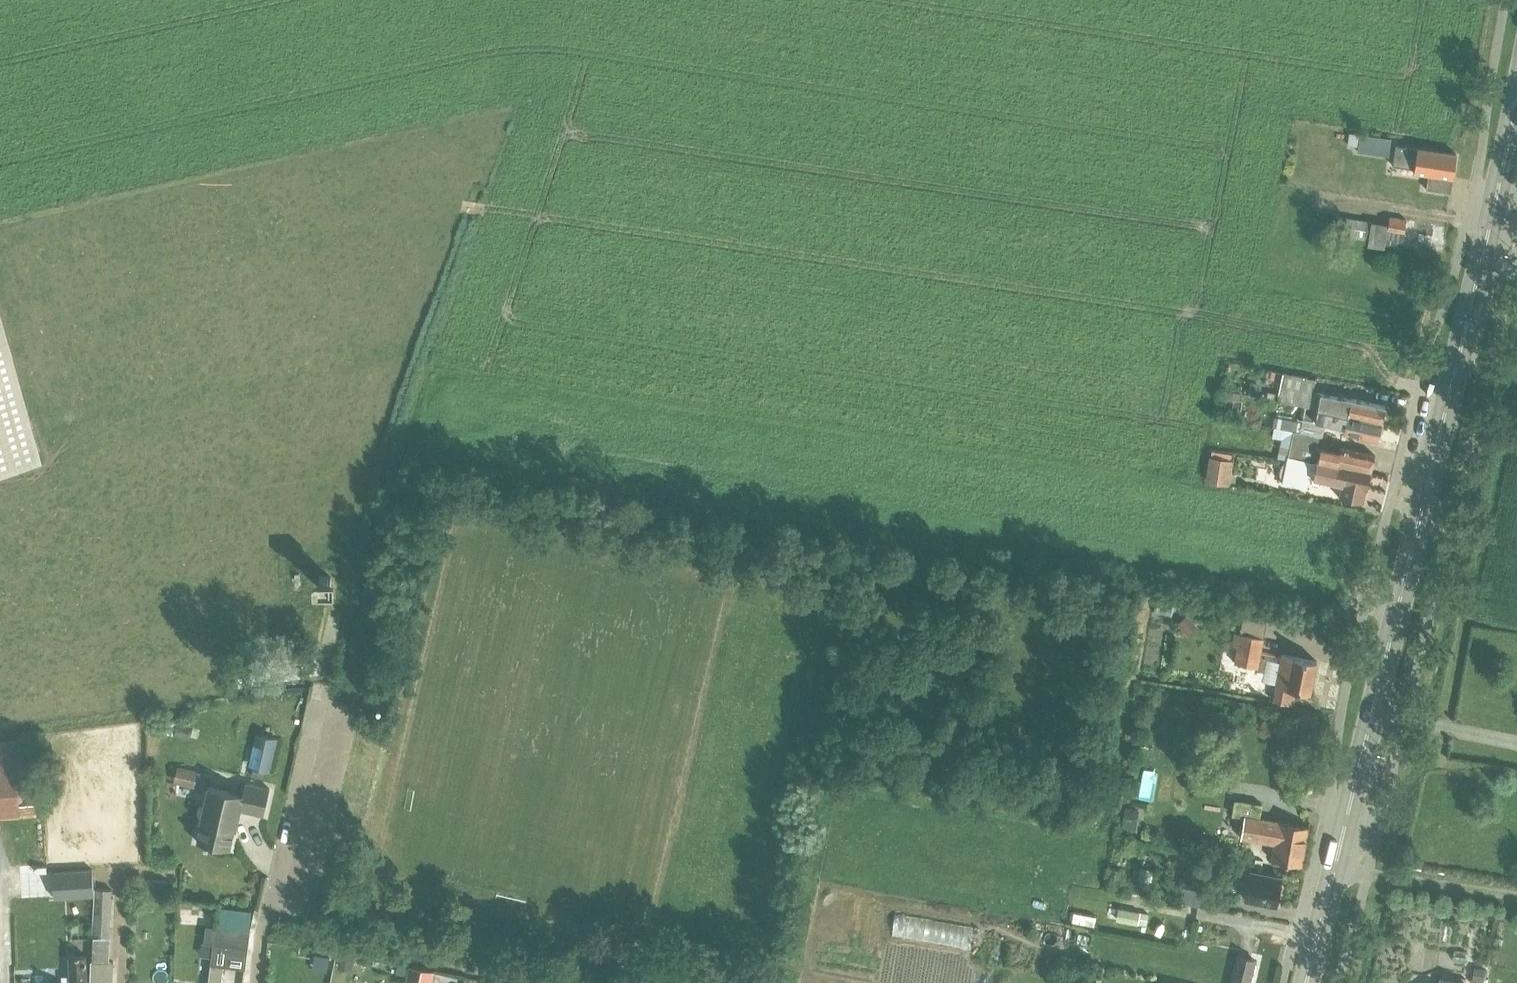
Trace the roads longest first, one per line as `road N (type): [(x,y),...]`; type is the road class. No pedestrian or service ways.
road 1 (primary): [(1306,982),(1516,103)]
road 2 (residential): [(254,982),(314,698)]

